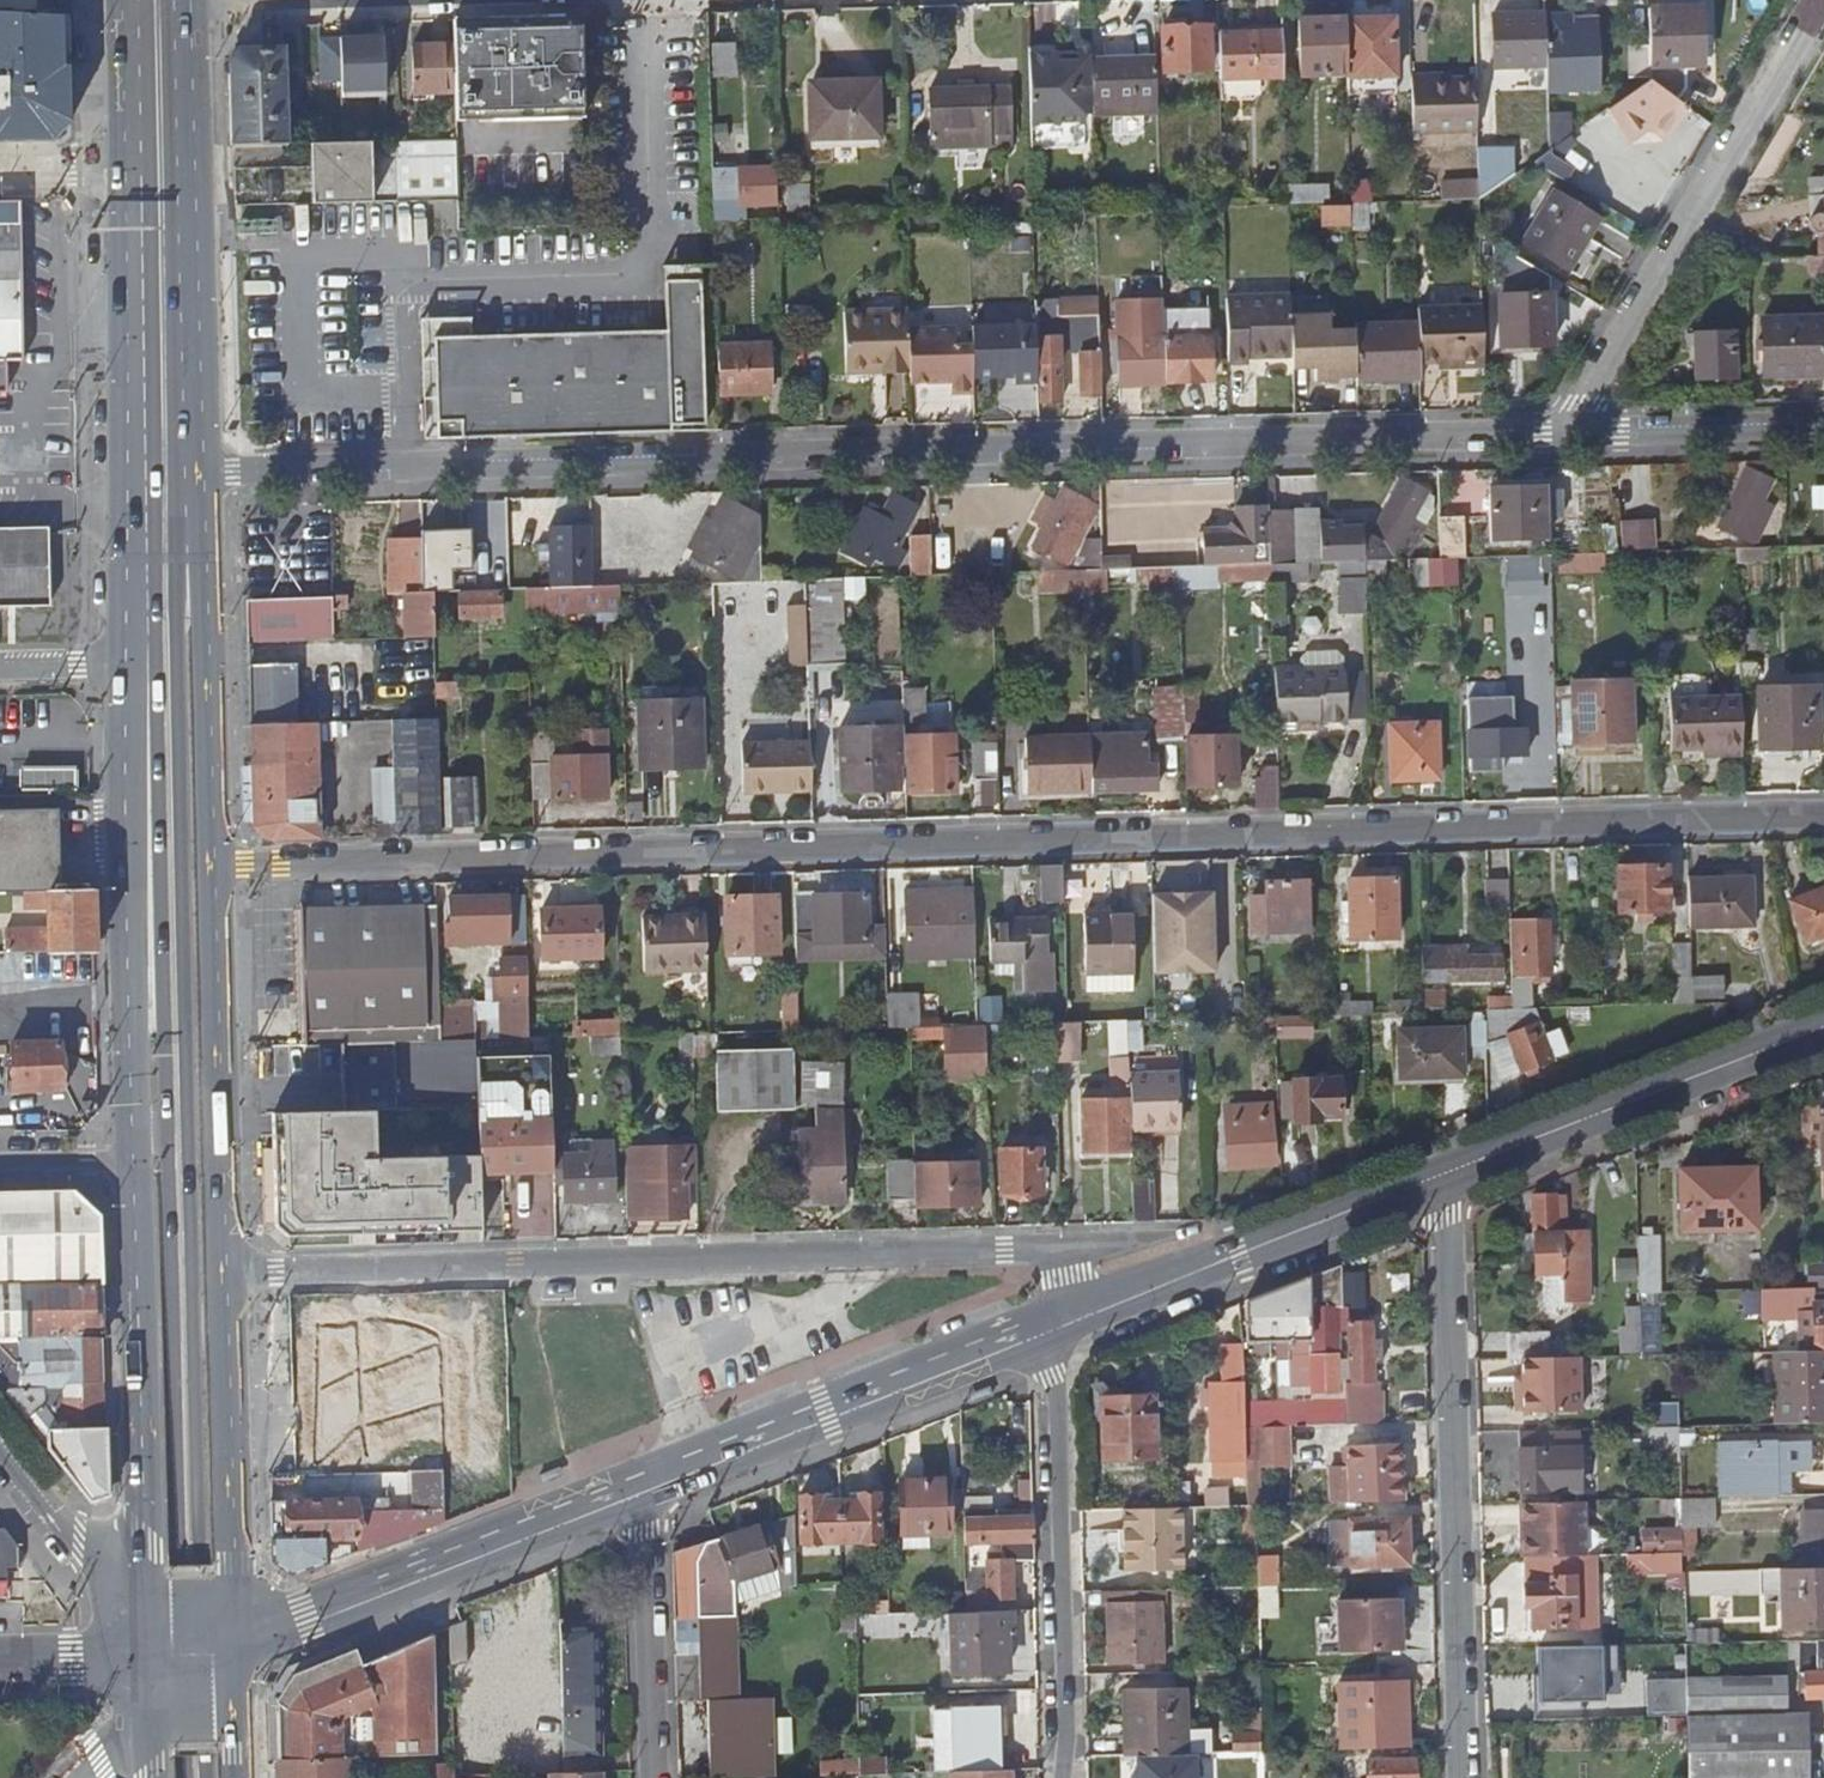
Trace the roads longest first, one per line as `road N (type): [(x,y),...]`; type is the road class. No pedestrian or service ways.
road 1 (residential): [(1823,813),(215,863)]
road 2 (residential): [(192,471),(1558,434)]
road 3 (residential): [(1085,1318),(1072,1274),(1036,1252),(1005,1247),(227,1275)]
road 4 (residential): [(1447,1173),(1465,1777)]
road 5 (residential): [(1819,0),(1558,434)]
road 6 (primary): [(134,1162),(151,1662)]
road 7 (primary): [(127,170),(137,458),(126,667)]
road 8 (primary): [(126,667),(134,1162)]
road 9 (primary): [(192,471),(175,0)]
road 10 (residential): [(1054,1330),(1068,1727),(1063,1777)]
road 11 (primary): [(1054,1330),(640,1485)]
road 12 (primary): [(640,1485),(237,1633)]
road 13 (primary): [(227,1275),(215,863)]
road 14 (primary): [(1823,1027),(1447,1173)]
road 15 (primary): [(215,863),(207,579),(192,471)]
road 16 (primary): [(1447,1173),(1085,1318)]
road 17 (primary): [(237,1633),(227,1275)]
road 18 (residential): [(652,1777),(640,1485)]
road 19 (residential): [(1558,434),(1823,426)]
road 20 (tertiary): [(151,1662),(0,1452)]
road 21 (primary): [(122,0),(127,170)]
road 22 (primary): [(151,1662),(0,1663)]
road 23 (primary): [(242,1777),(237,1633)]
road 24 (tertiary): [(0,1164),(134,1162)]
road 25 (residential): [(127,170),(0,172)]
road 26 (residential): [(0,668),(126,667)]

